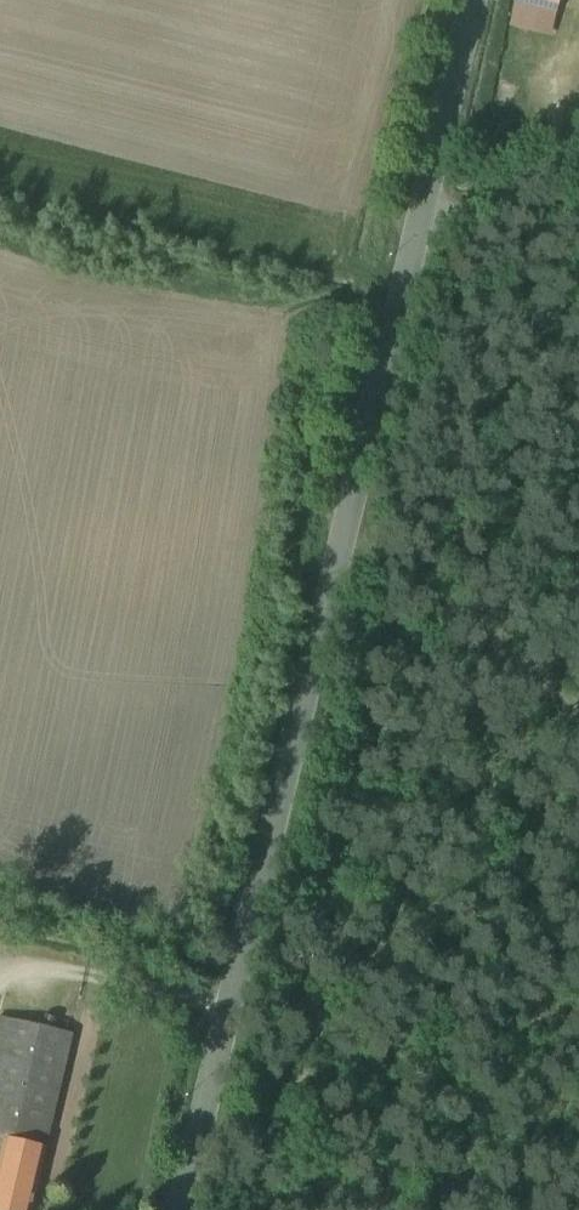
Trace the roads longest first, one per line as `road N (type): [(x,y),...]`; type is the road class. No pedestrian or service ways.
road 1 (unclassified): [(414,236),(180,1209)]
road 2 (track): [(578,703),(396,547),(347,517)]
road 3 (unclassified): [(471,0),(414,236)]
road 4 (unclassified): [(578,150),(414,236)]
road 5 (track): [(350,1209),(210,1094)]

